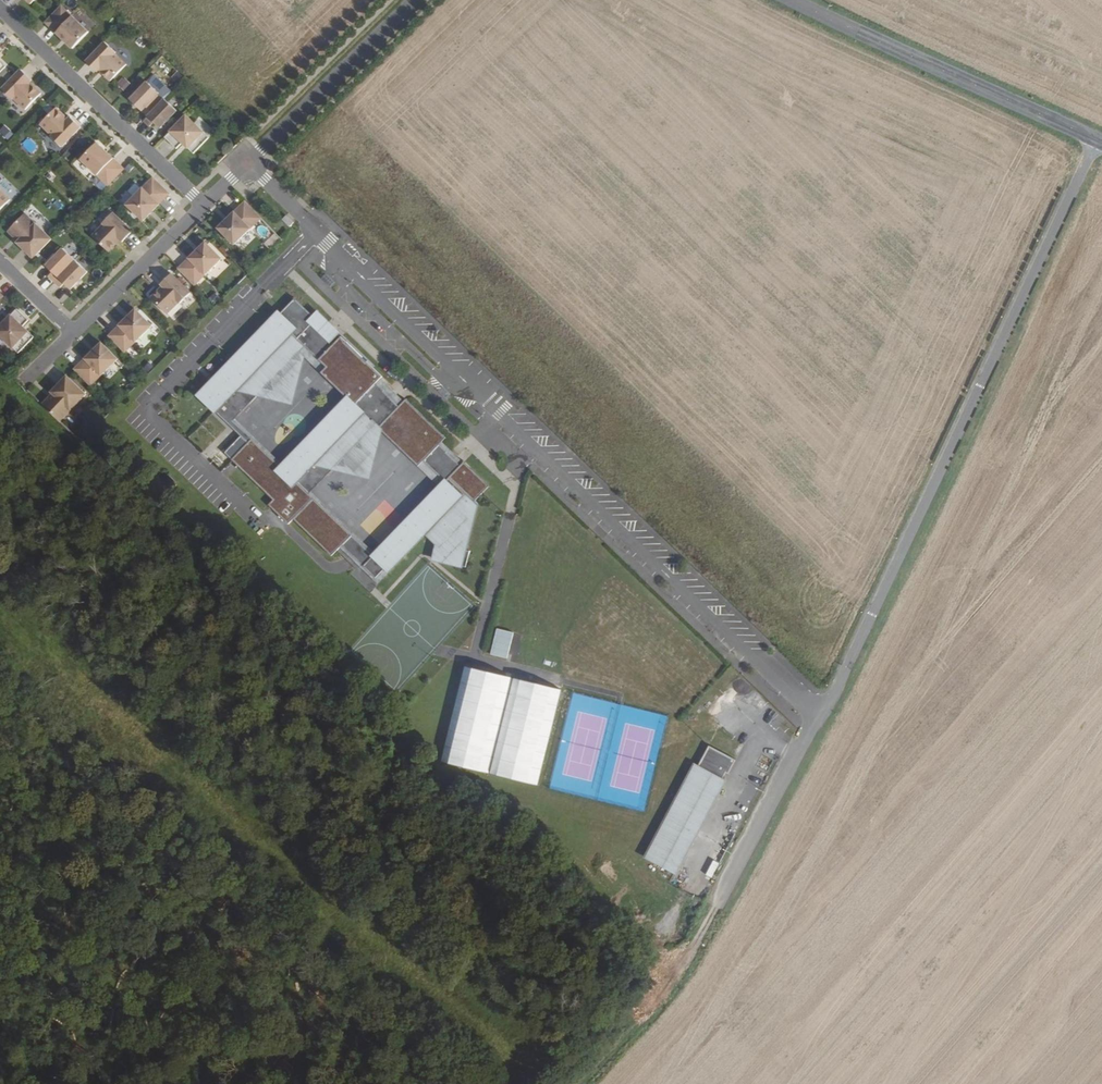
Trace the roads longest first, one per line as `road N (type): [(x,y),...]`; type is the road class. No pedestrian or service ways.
road 1 (unclassified): [(720,903),(836,691),(1098,141)]
road 2 (tertiary): [(1098,141),(792,0)]
road 3 (residential): [(0,10),(204,208)]
road 4 (track): [(720,903),(652,1010),(589,1083)]
road 5 (unclassified): [(414,0),(261,150)]
road 6 (residential): [(204,208),(75,334)]

